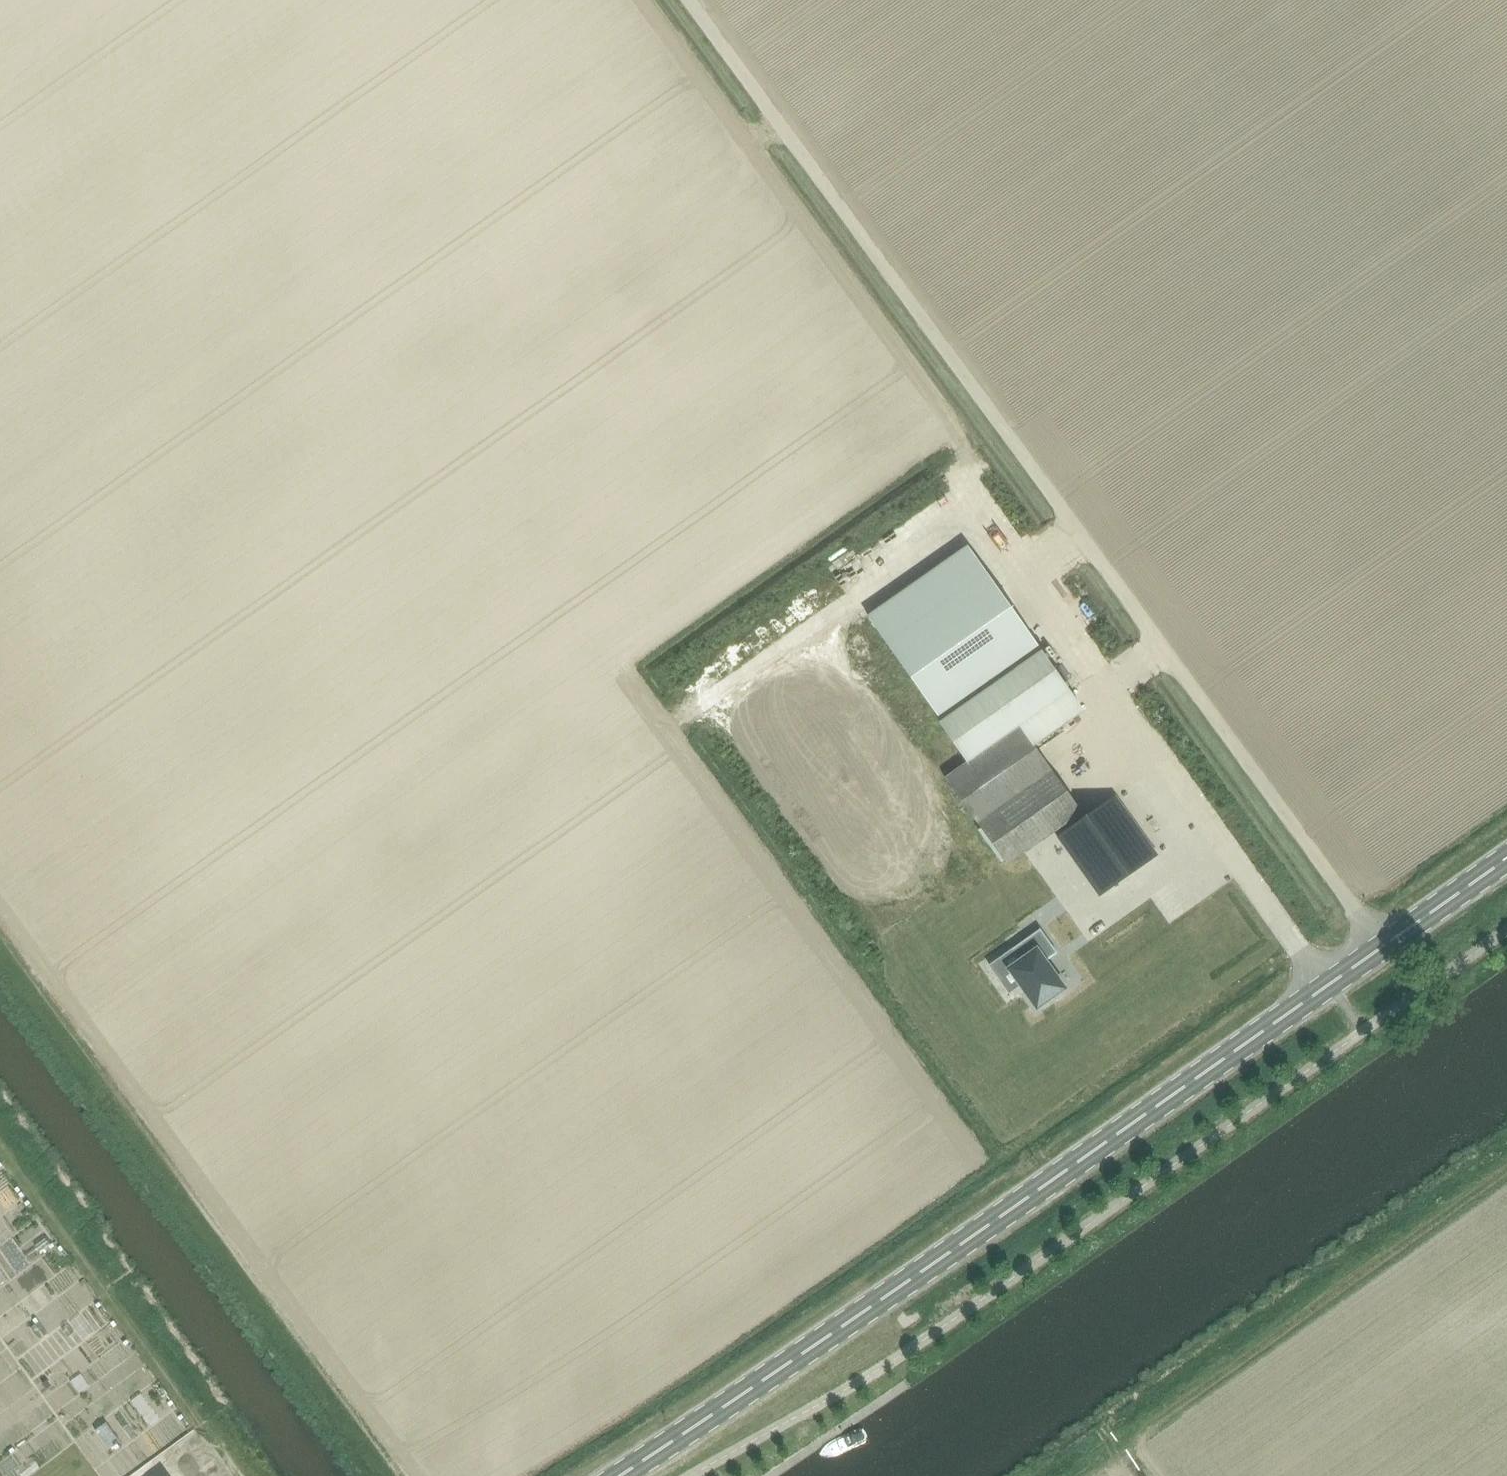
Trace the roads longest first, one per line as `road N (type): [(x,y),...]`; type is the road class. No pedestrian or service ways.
road 1 (primary): [(618,1475),(1506,860)]
road 2 (track): [(688,0),(1061,510)]

